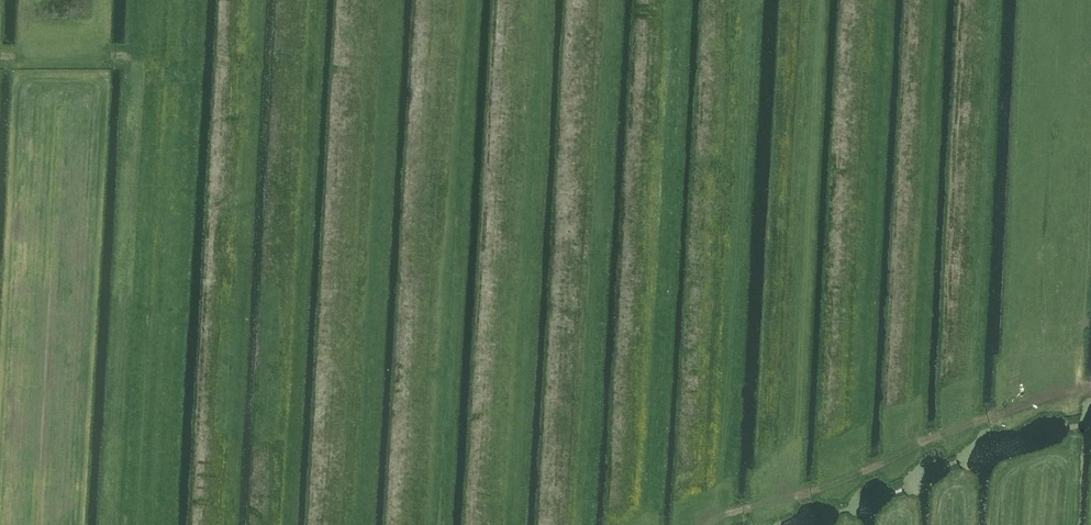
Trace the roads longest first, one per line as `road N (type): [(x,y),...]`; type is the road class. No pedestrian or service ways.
road 1 (track): [(294,248),(277,524)]
road 2 (track): [(1070,524),(1076,436),(1067,338),(1090,324)]

